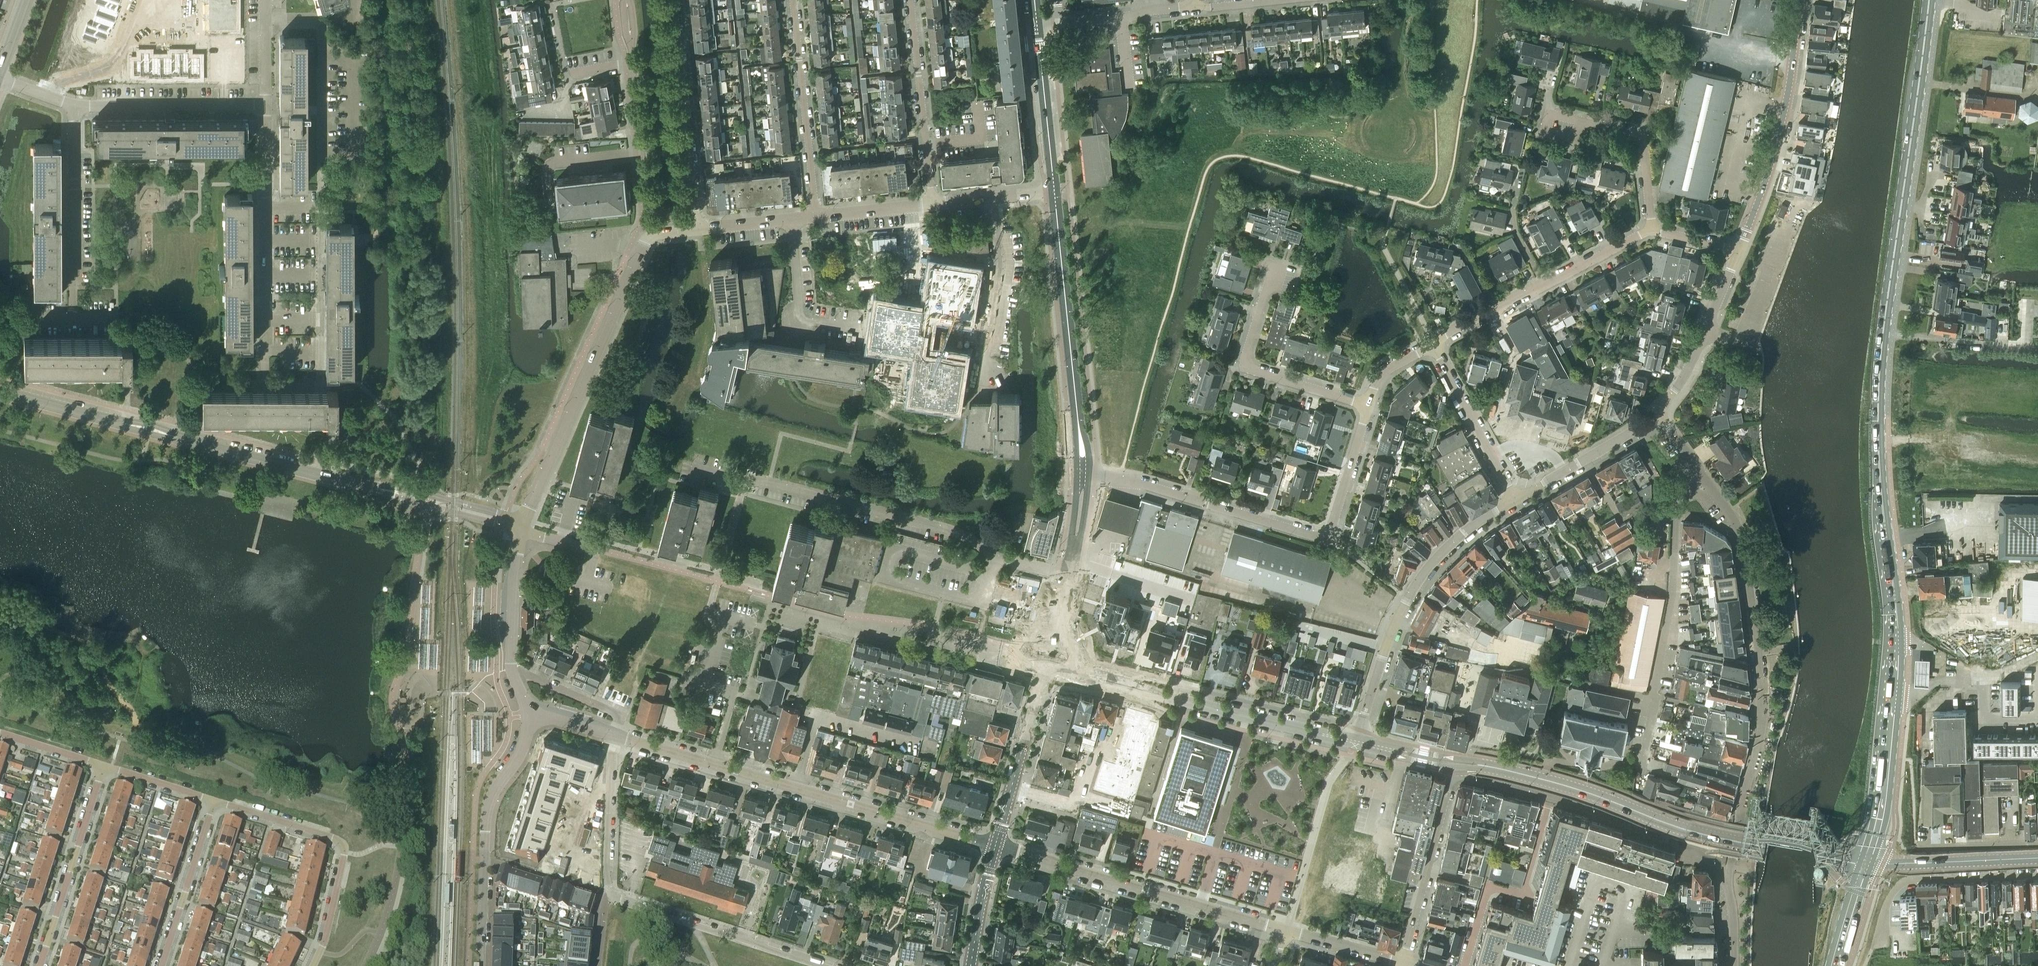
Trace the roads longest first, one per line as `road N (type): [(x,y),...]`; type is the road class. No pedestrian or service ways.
road 1 (primary): [(1866,863),(1892,673),(1878,457),(1881,339),(1928,0)]
road 2 (residential): [(1368,406),(1326,536),(1089,474)]
road 3 (residential): [(615,735),(613,895),(821,965)]
road 4 (secondary): [(1483,766),(1706,835),(1821,858)]
road 5 (residential): [(521,531),(653,232)]
road 6 (secondary): [(1062,668),(1110,688),(1354,746)]
road 7 (residential): [(1283,930),(995,846)]
road 8 (secondary): [(1356,739),(1102,675),(1071,654)]
road 9 (tertiary): [(1356,739),(1408,593),(1472,526),(1515,500)]
road 10 (residential): [(313,965),(343,843),(214,800)]
road 11 (residential): [(529,716),(526,742),(487,812),(482,965)]
road 12 (tertiary): [(1739,251),(1771,164),(1799,0)]
road 13 (residential): [(1651,230),(1434,346)]
road 14 (residential): [(264,351),(264,106)]
road 15 (residential): [(1651,698),(1672,593),(1677,497),(1700,472)]
road 16 (residential): [(1368,406),(1247,363),(1277,261)]
road 17 (residential): [(696,228),(673,0)]
road 18 (residential): [(1760,685),(1742,544),(1700,472)]
road 19 (residential): [(792,0),(816,217)]
road 20 (residential): [(73,319),(74,108)]
road 21 (residential): [(1550,798),(1524,891),(1487,893),(1464,965)]
road 22 (residential): [(39,965),(103,766)]
road 23 (secondary): [(1054,192),(1075,399)]
road 24 (tertiary): [(995,846),(796,789)]
road 25 (residential): [(932,204),(910,0)]
road 26 (residential): [(2037,874),(1910,880),(1888,900),(1881,940)]
road 27 (residential): [(1550,798),(1701,853),(1727,877)]
road 28 (residential): [(1452,775),(1403,963)]
road 29 (tertiary): [(796,789),(615,735)]
road 30 (tertiary): [(368,486),(186,440)]
road 31 (residential): [(993,199),(998,271),(981,381)]
road 32 (secondary): [(995,846),(1045,670)]
road 33 (tertiary): [(1657,412),(1693,359),(1739,251)]
road 34 (residential): [(1515,500),(1434,346)]
road 35 (residential): [(214,800),(161,965)]
road 36 (residential): [(653,232),(633,62)]
road 37 (residential): [(796,789),(818,718),(911,744)]
road 38 (secondary): [(1037,22),(1054,192)]
road 39 (tertiary): [(1515,500),(1657,412)]
road 40 (residential): [(791,219),(801,317),(865,331)]
road 41 (residential): [(1651,230),(1641,139),(1580,121)]
road 42 (tertiary): [(1883,864),(2037,858)]
road 43 (residential): [(119,108),(264,106)]
road 44 (tertiary): [(504,521),(412,490),(368,486)]
road 45 (tertiary): [(368,486),(504,521)]
road 46 (tertiary): [(511,669),(521,531)]
road 47 (residential): [(615,735),(620,717),(511,669)]
road 48 (residential): [(1059,21),(1195,5)]
road 49 (secondary): [(1483,766),(1356,739)]
road 50 (residential): [(2037,843),(1912,849)]
road 51 (residential): [(1403,963),(1283,930)]
road 52 (secondary): [(970,965),(995,846)]

